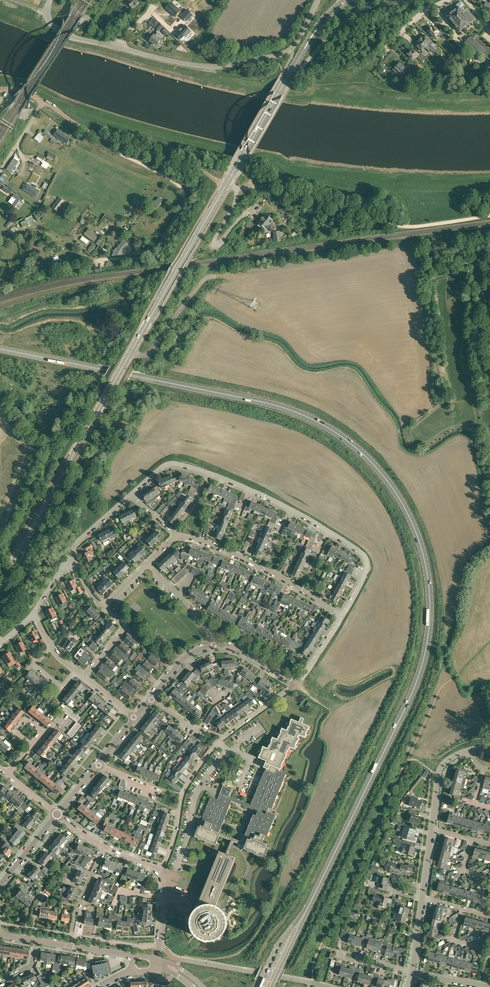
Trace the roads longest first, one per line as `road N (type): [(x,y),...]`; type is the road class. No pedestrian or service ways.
road 1 (primary): [(0,349),(290,410),(353,445),(404,507),(428,578),(423,660),(313,899)]
road 2 (tertiary): [(0,586),(225,185)]
road 3 (unclassified): [(225,185),(2,88)]
road 4 (residential): [(159,869),(202,760),(297,683)]
road 5 (unclassified): [(121,48),(210,66),(279,55),(298,41),(318,0)]
road 6 (residential): [(342,617),(249,561),(178,537)]
road 7 (tertiary): [(225,185),(304,49)]
road 8 (track): [(345,208),(410,226),(489,215)]

